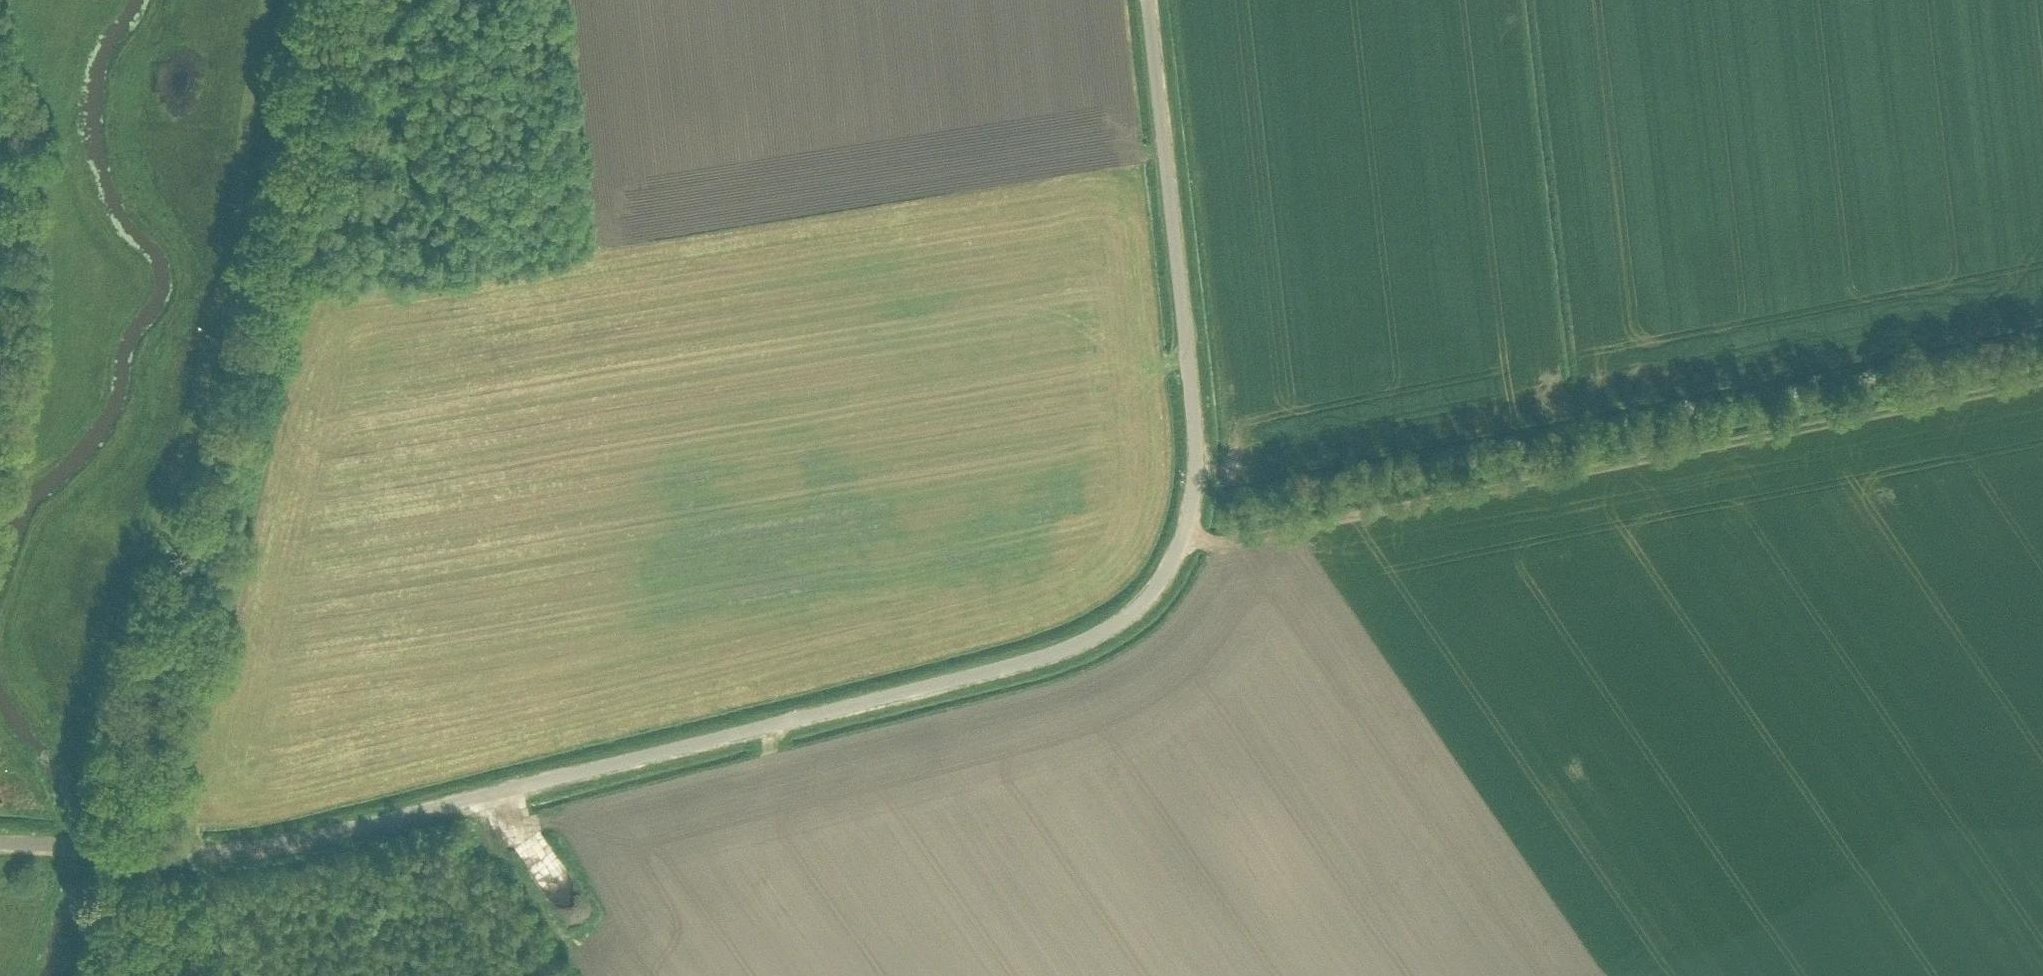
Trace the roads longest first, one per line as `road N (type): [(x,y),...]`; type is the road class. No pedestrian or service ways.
road 1 (unclassified): [(0,842),(266,848),(1038,657),(1128,614),(1180,548),(1197,479),(1149,0)]
road 2 (track): [(1187,532),(1210,542),(1238,541),(2042,383)]

